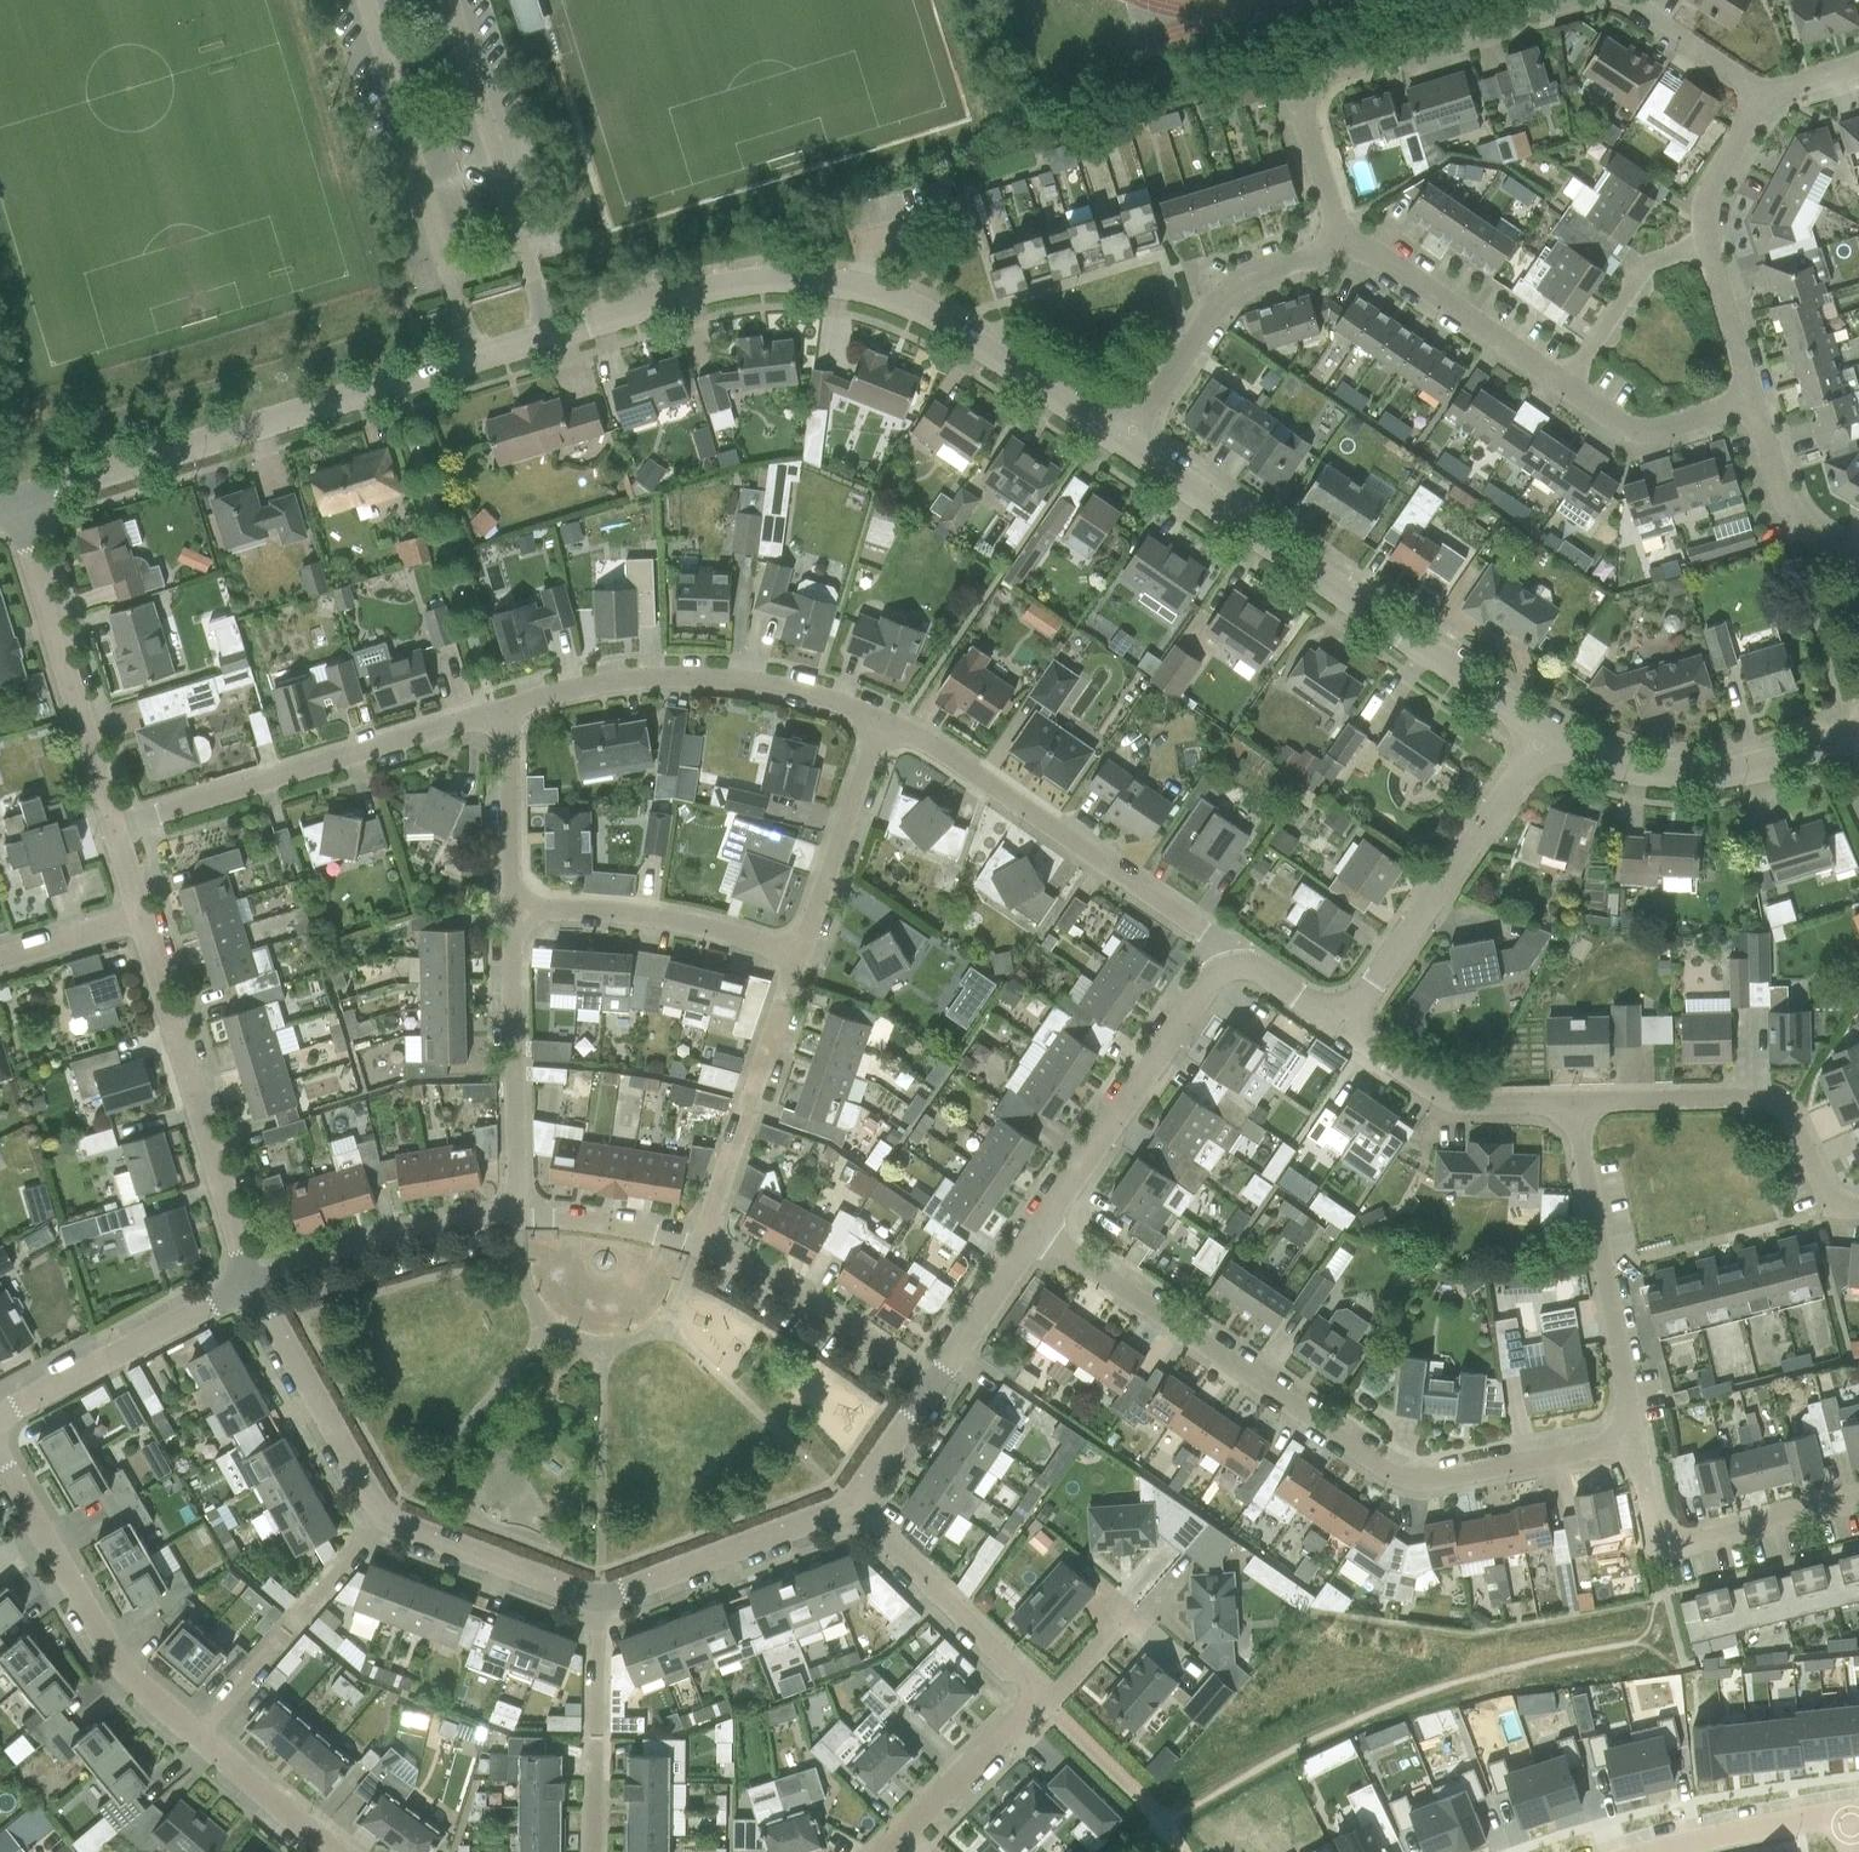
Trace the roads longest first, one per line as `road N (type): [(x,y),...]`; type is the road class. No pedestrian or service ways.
road 1 (residential): [(14,500),(705,288),(765,280),(823,282),(937,316),(1125,443)]
road 2 (residential): [(1637,1443),(1437,1481),(1398,1476),(1035,1232)]
road 3 (residential): [(1125,443),(1546,731)]
road 4 (residential): [(1341,247),(1303,95),(1331,76),(1578,0)]
road 5 (unclassified): [(1231,953),(930,745),(883,724)]
road 6 (unclassified): [(497,712),(113,828)]
road 7 (unclassified): [(883,724),(778,685),(715,677),(582,689),(497,712)]
road 8 (residential): [(250,1284),(140,917)]
road 9 (residential): [(1342,1027),(1546,731)]
road 10 (residential): [(1858,1209),(1825,1192),(1791,1120),(1769,1100),(1568,1103)]
road 11 (residential): [(1637,1443),(1568,1103)]
road 12 (residential): [(113,828),(14,500)]
road 13 (residential): [(0,1458),(115,1657),(197,1732)]
road 14 (residential): [(1035,1232),(1231,953)]
road 15 (residential): [(1546,731),(1609,762),(1703,773),(1778,760),(1858,729)]
road 16 (residential): [(516,1218),(506,895)]
road 17 (residential): [(1125,443),(1219,302),(1249,275),(1341,247)]
road 18 (residential): [(1858,1499),(1669,1544),(1652,1531),(1637,1443)]
road 19 (residential): [(695,1245),(800,959)]
road 20 (residential): [(800,959),(707,924),(506,895)]
road 21 (unclassified): [(197,1732),(384,1516)]
road 22 (residential): [(0,1415),(250,1284)]
road 23 (residential): [(1048,1703),(845,1507)]
road 24 (residential): [(695,1245),(766,1276),(929,1389)]
road 25 (residential): [(250,1284),(395,1237),(516,1218)]
road 26 (residential): [(384,1516),(250,1284)]
road 27 (residential): [(1341,247),(1366,251),(1566,388)]
road 28 (residential): [(845,1507),(596,1600)]
road 29 (residential): [(595,1851),(596,1600)]
road 30 (residential): [(800,959),(883,724)]
road 31 (residential): [(1568,1103),(1488,1106),(1443,1096),(1342,1027)]
road 32 (residential): [(596,1600),(384,1516)]
road 33 (residential): [(1566,388),(1642,269),(1707,245)]
road 34 (residential): [(901,1851),(1048,1703)]
road 35 (residential): [(1566,388),(1627,428),(1655,430),(1754,403)]
road 36 (residential): [(1858,562),(1801,528),(1783,503),(1754,403)]
road 37 (residential): [(929,1389),(1035,1232)]
road 38 (residential): [(506,895),(497,712)]
road 39 (residential): [(516,1218),(589,1220),(695,1245)]
road 40 (residential): [(197,1732),(334,1851)]
road 41 (residential): [(1626,0),(1731,70),(1765,105)]
road 42 (residential): [(1686,1851),(1848,1817)]
road 43 (residential): [(1754,403),(1707,245)]
road 44 (residential): [(1707,245),(1711,189),(1742,127),(1765,105)]
road 45 (residential): [(0,958),(140,917)]
road 46 (residential): [(929,1389),(845,1507)]
road 47 (residential): [(1342,1027),(1231,953)]

